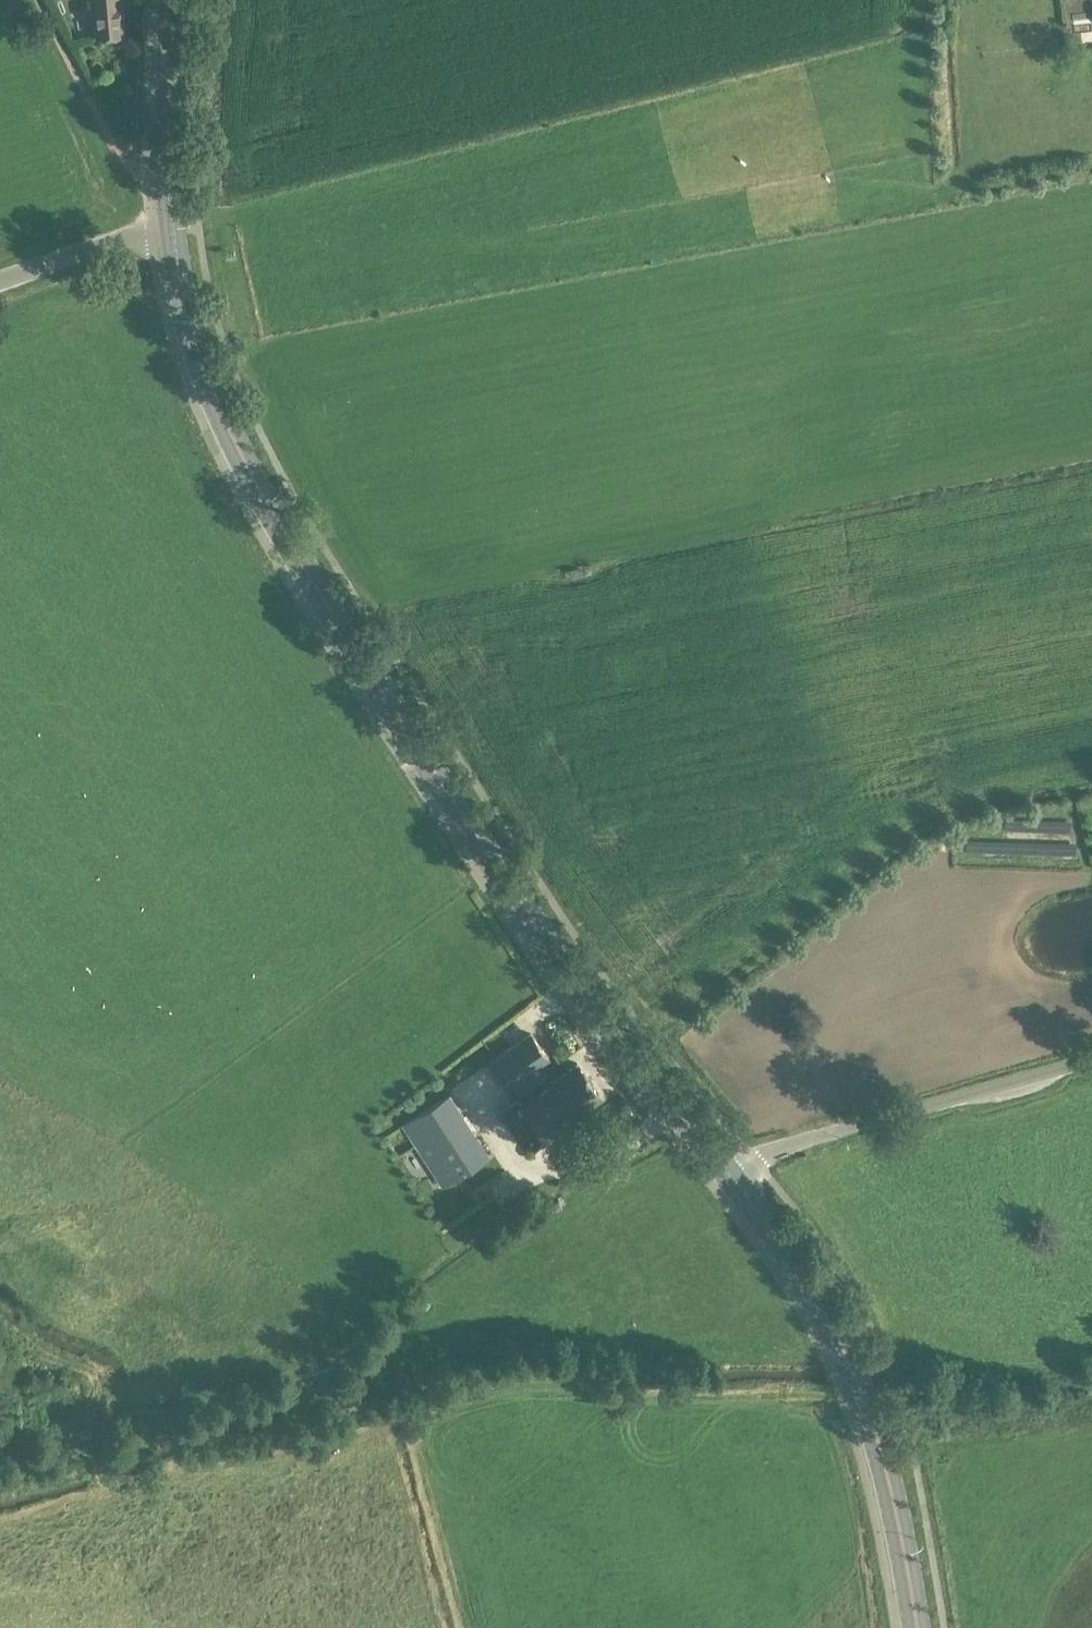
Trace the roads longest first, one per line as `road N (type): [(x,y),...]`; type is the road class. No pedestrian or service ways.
road 1 (secondary): [(723,1174),(509,880),(225,434),(189,334),(169,230)]
road 2 (secondary): [(913,1627),(875,1443),(827,1319),(797,1261),(723,1174)]
road 3 (unclassified): [(723,1174),(1091,1062)]
road 4 (secondary): [(169,230),(175,0)]
road 5 (track): [(41,0),(115,149),(128,164),(166,175)]
road 6 (unclassified): [(169,230),(0,281)]

